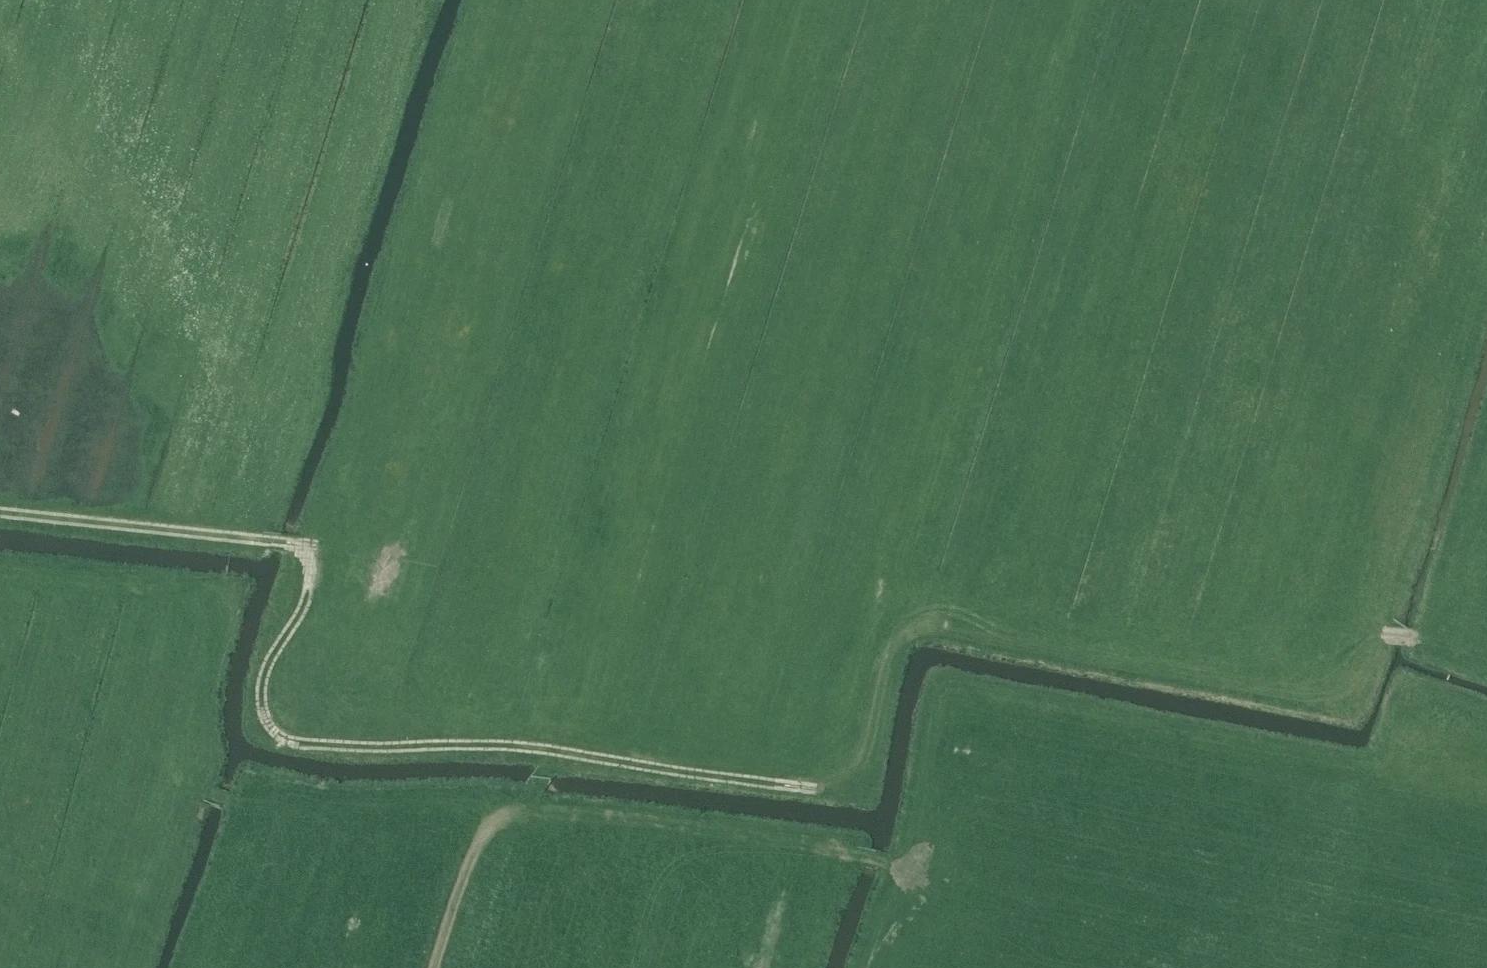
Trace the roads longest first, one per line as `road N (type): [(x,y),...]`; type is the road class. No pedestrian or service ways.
road 1 (track): [(810,786),(556,751),(303,743),(268,722),(260,699),(264,671),(310,588),(310,565),(295,546),(0,514)]
road 2 (track): [(441,967),(480,847),(556,751)]

